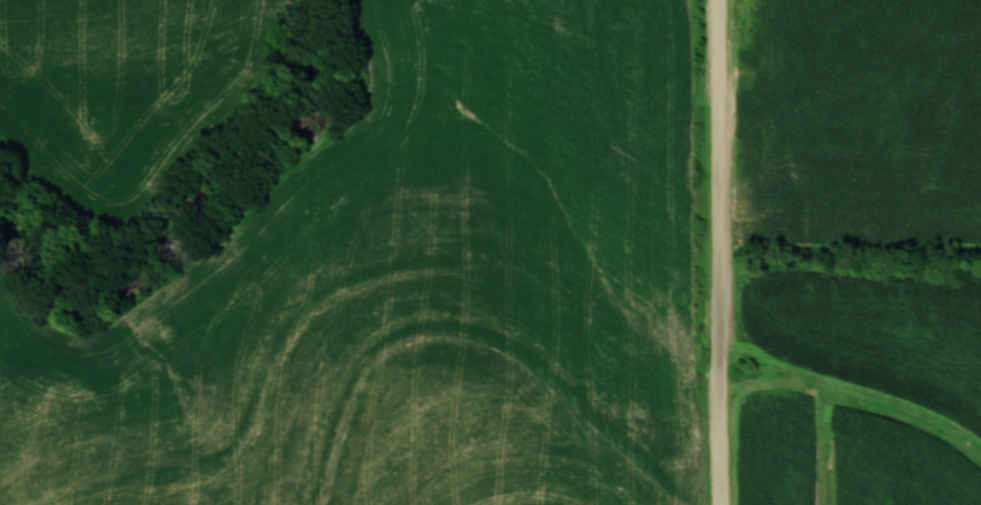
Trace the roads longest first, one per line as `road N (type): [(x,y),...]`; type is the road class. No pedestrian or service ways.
road 1 (residential): [(720,504),(716,0)]

